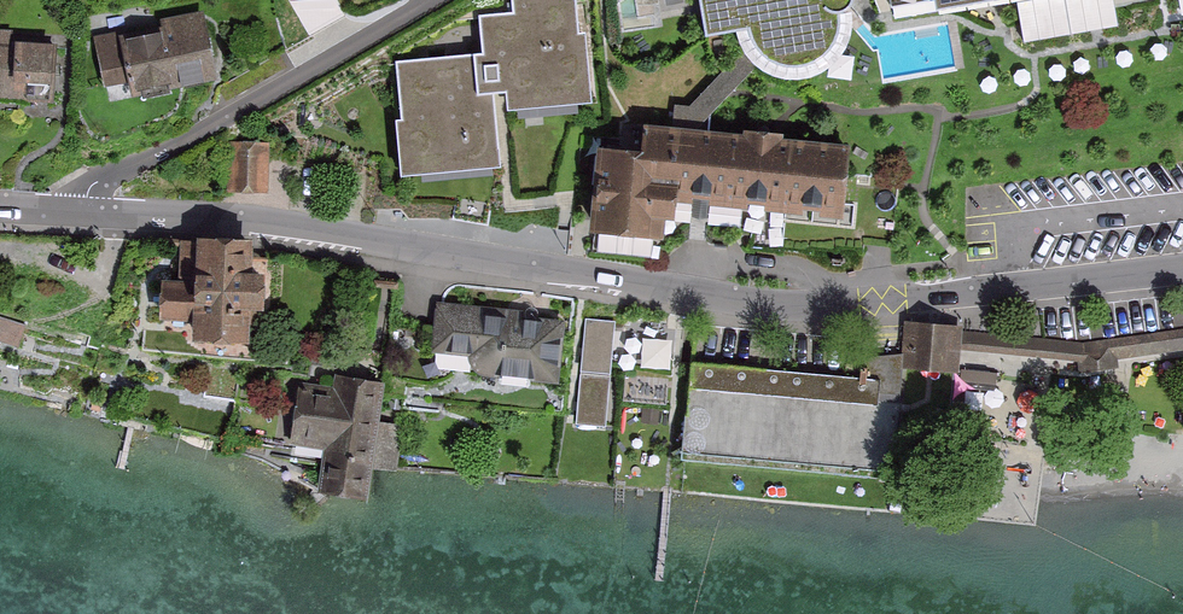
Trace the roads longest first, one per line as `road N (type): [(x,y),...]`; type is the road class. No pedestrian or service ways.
road 1 (residential): [(1182,268),(816,306),(354,241),(87,214)]
road 2 (residential): [(87,214),(98,188),(435,0)]

